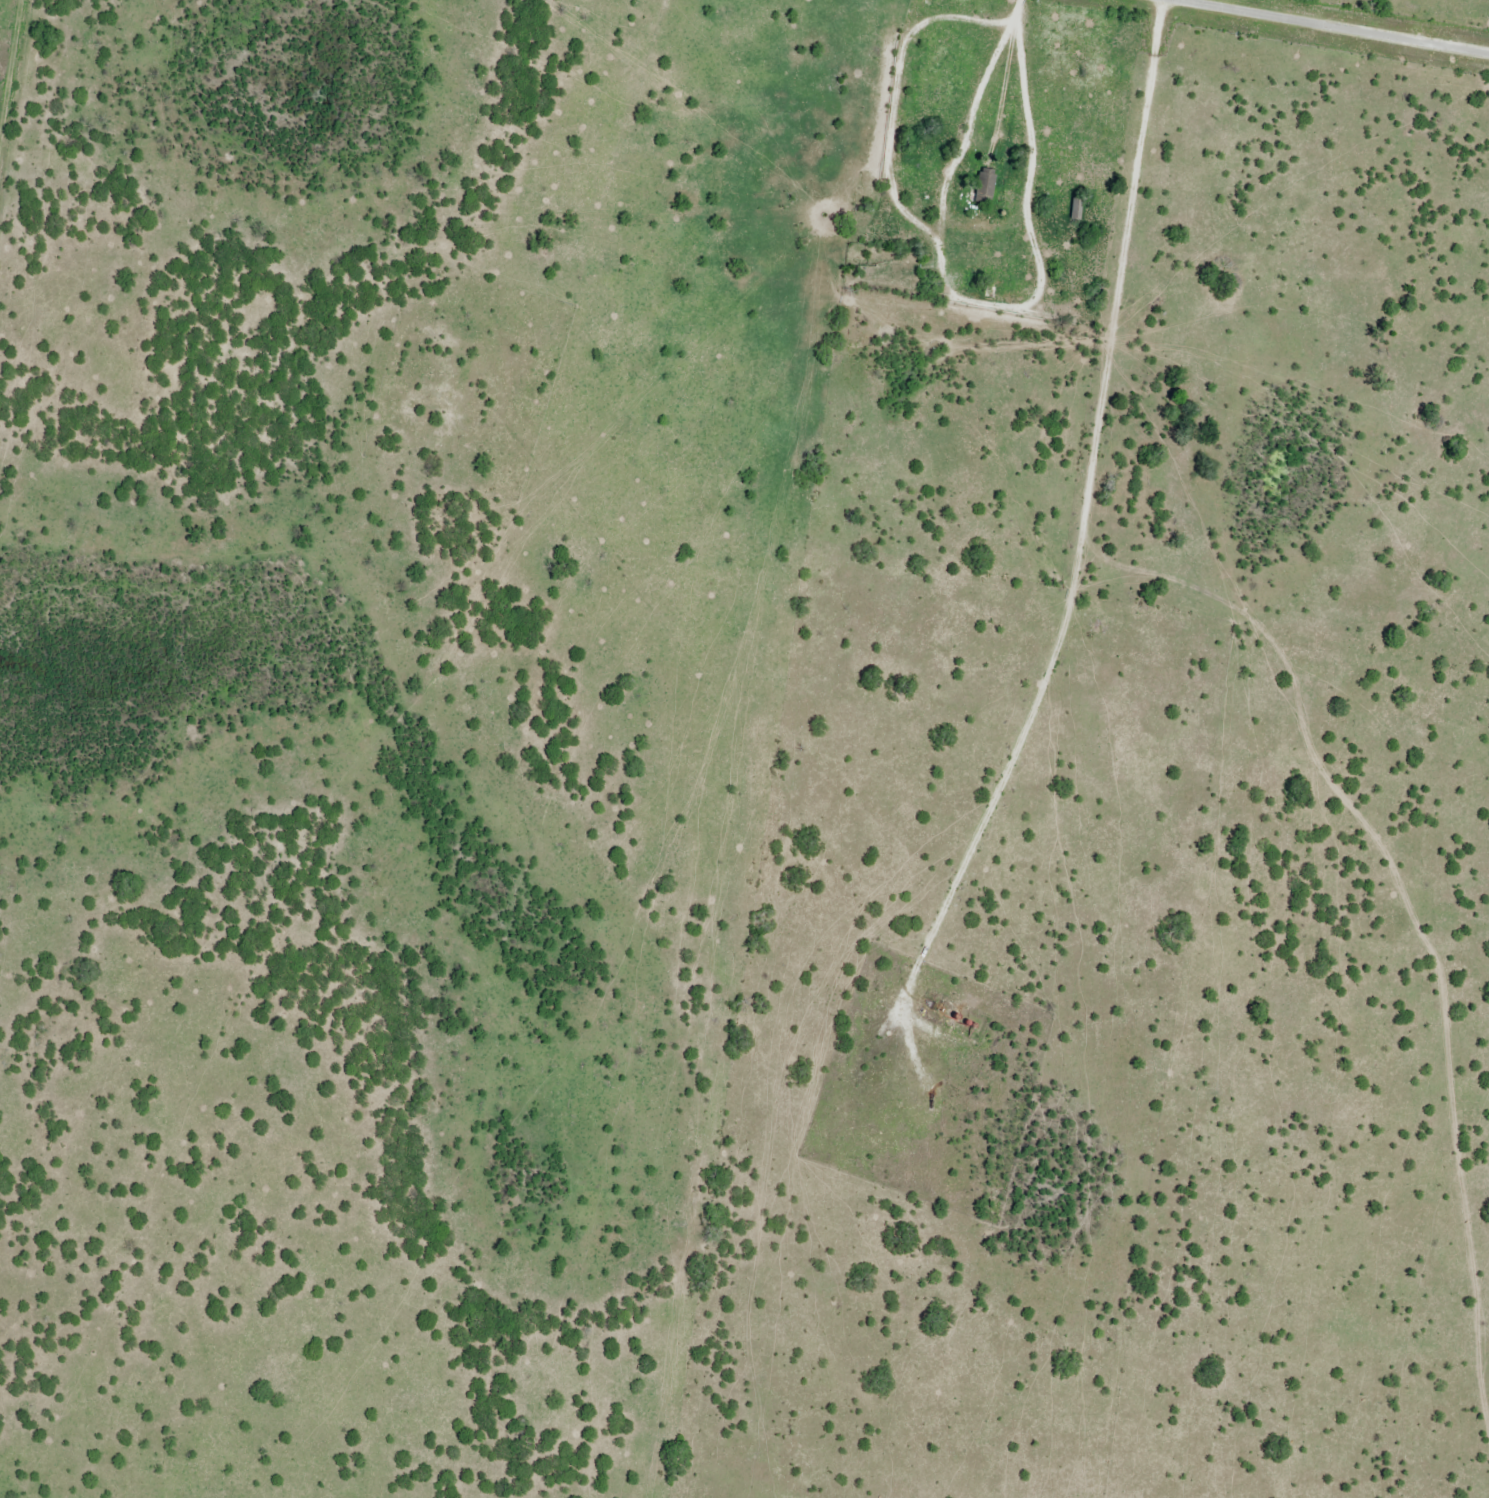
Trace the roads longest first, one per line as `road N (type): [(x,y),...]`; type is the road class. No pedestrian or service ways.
road 1 (residential): [(1488,54),(1166,0)]

